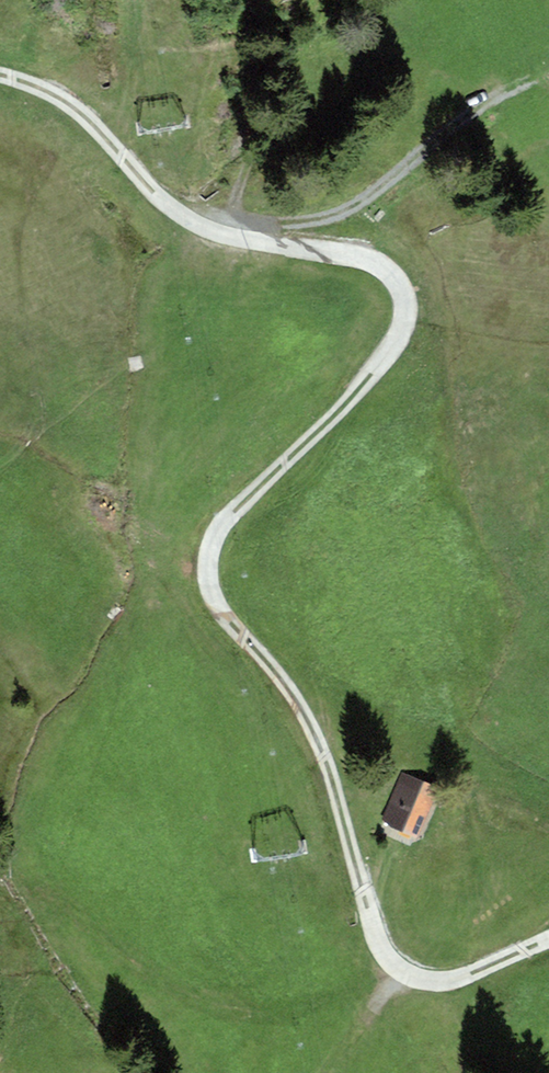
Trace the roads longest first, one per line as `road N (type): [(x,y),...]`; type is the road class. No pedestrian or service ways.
road 1 (track): [(0,78),(85,116),(151,199),(212,234),(372,261),(393,279),(401,303),(390,337),(360,380),(216,527),(205,570),(215,608),(283,682),(315,753),(356,892),(390,962)]
road 2 (track): [(255,0),(265,58),(261,164),(243,241)]
road 3 (track): [(390,962),(438,979),(548,936)]

